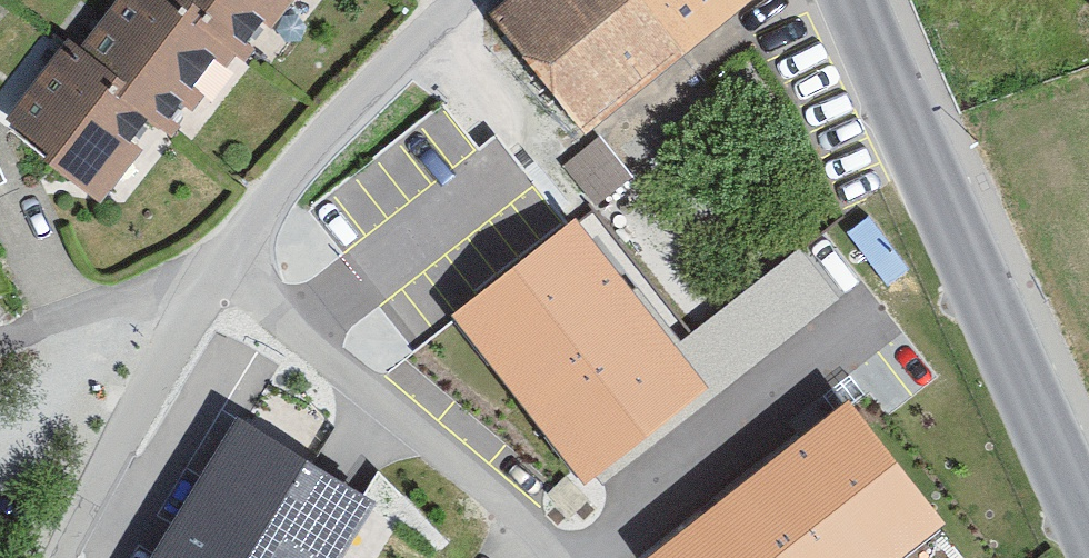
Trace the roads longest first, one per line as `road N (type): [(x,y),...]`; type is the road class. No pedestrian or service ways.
road 1 (residential): [(67,557),(128,429),(232,249),(296,164),(451,0)]
road 2 (tertiary): [(856,0),(1088,520)]
road 3 (track): [(217,272),(0,337)]

